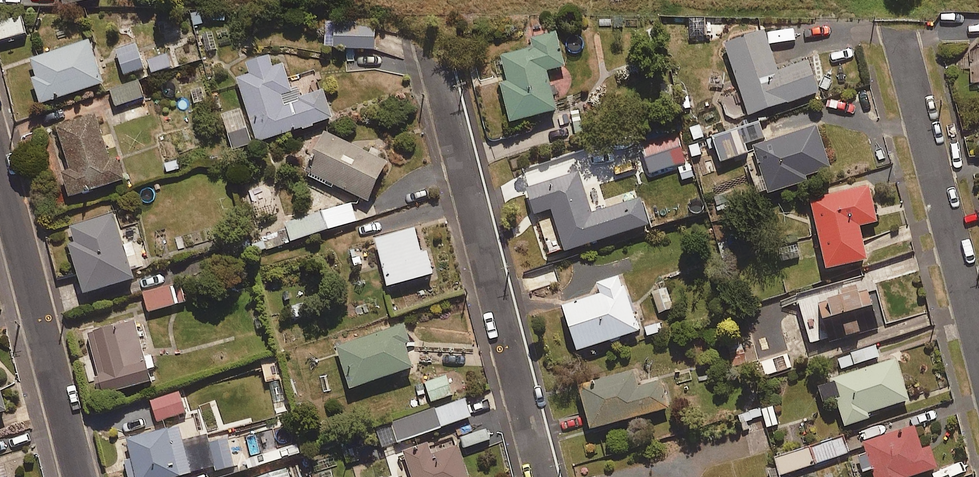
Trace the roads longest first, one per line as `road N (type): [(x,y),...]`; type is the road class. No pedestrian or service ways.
road 1 (residential): [(433,62),(541,476)]
road 2 (residential): [(902,38),(978,341)]
road 3 (residential): [(0,177),(78,476)]

